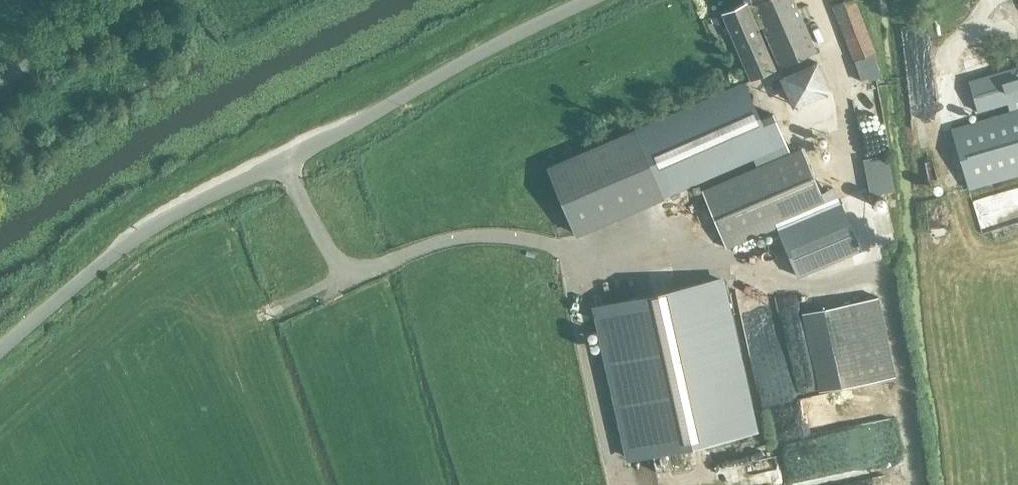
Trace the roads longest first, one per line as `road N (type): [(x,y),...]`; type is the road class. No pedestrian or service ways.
road 1 (unclassified): [(0,350),(122,243),(592,0)]
road 2 (track): [(888,279),(792,294),(749,270),(575,253),(506,233),(444,239),(258,318)]
road 3 (track): [(913,484),(888,279),(839,151),(853,110),(807,0)]
road 4 (track): [(402,484),(343,305),(345,278),(280,157)]
road 5 (unclassified): [(135,0),(0,82)]

